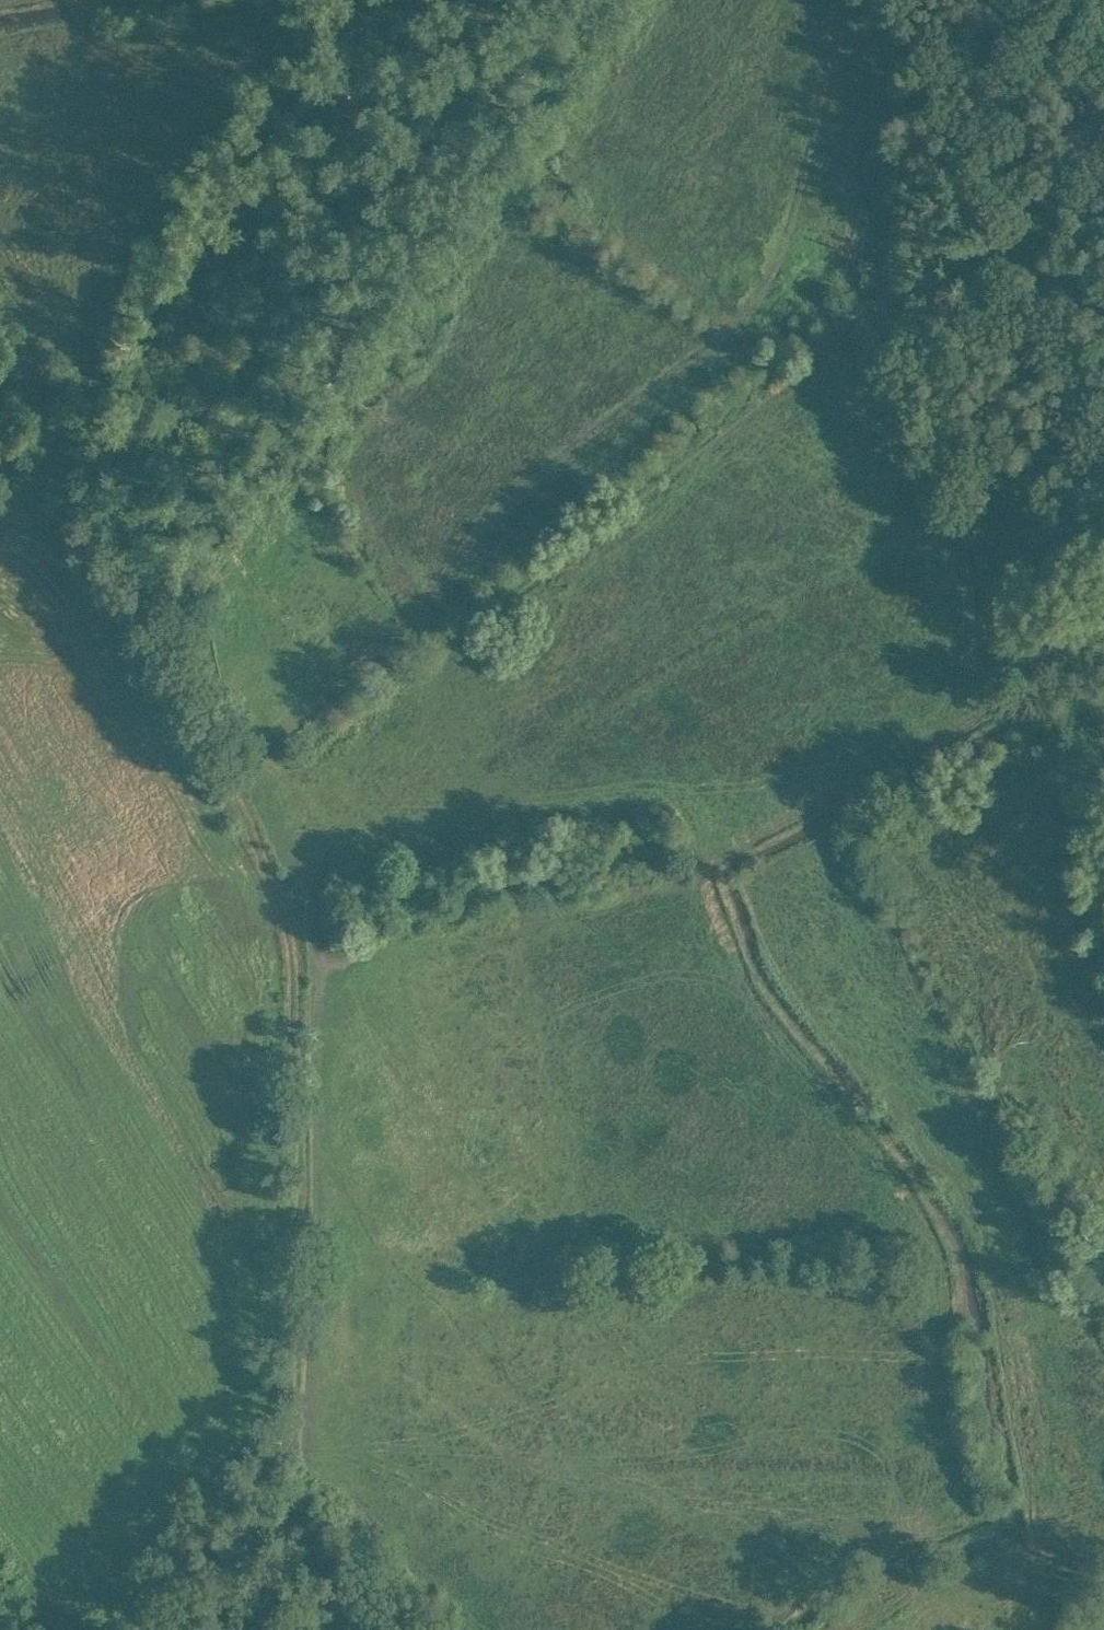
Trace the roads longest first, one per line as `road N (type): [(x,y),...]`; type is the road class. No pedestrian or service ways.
road 1 (track): [(148,1629),(182,1563),(287,1450),(303,978),(266,861),(82,519),(0,509)]

